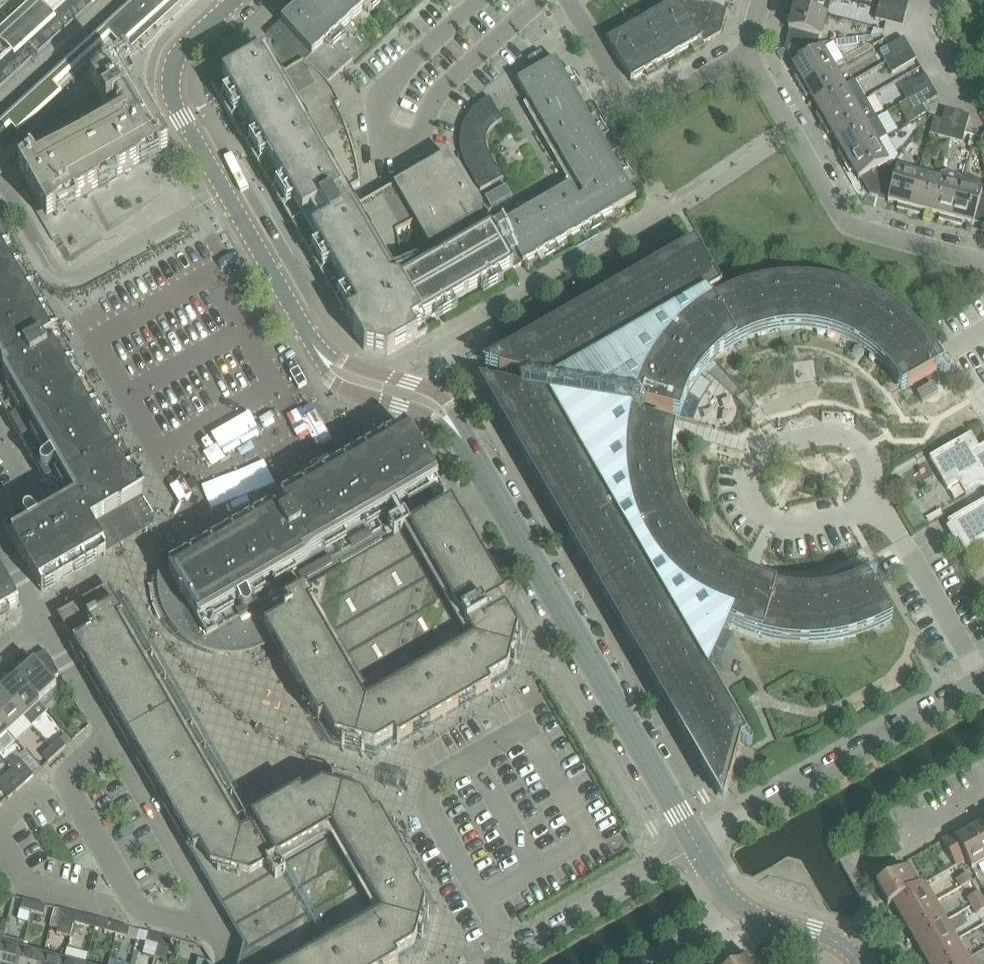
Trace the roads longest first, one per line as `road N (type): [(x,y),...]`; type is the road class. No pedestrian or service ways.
road 1 (tertiary): [(698,849),(463,436)]
road 2 (tertiary): [(310,344),(173,102),(176,57),(233,0)]
road 3 (residential): [(228,963),(232,948),(41,622)]
road 4 (residential): [(698,849),(983,679)]
road 5 (residential): [(747,54),(641,109),(571,0)]
road 6 (residential): [(794,131),(847,222),(983,261)]
road 7 (residential): [(499,963),(698,849)]
road 8 (tertiary): [(463,436),(437,393),(310,344)]
road 9 (tertiary): [(310,344),(342,388),(419,411),(463,436)]
road 10 (tertiary): [(863,963),(828,938),(744,909)]

